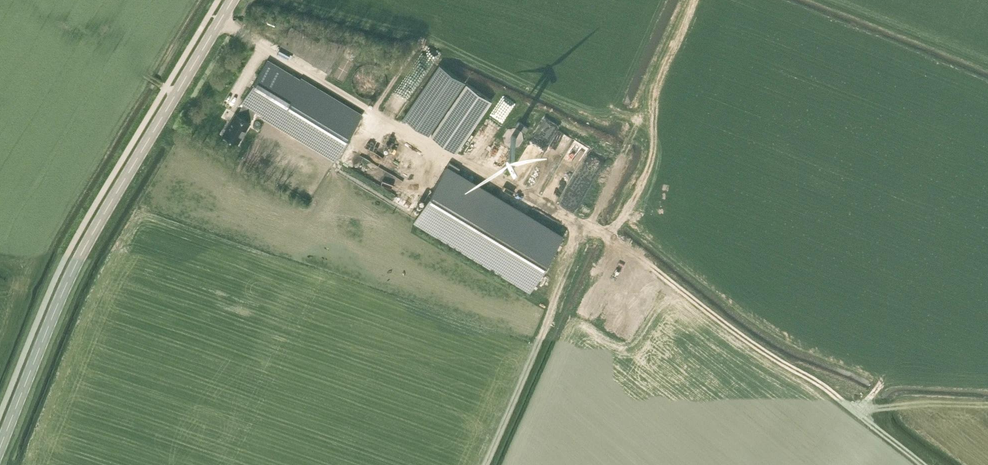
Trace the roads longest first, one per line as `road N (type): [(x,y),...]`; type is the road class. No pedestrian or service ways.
road 1 (secondary): [(0,448),(75,267),(232,0)]
road 2 (track): [(589,229),(821,384),(923,464)]
road 3 (track): [(589,229),(563,270),(483,464)]
road 4 (track): [(691,0),(589,229)]
road 5 (track): [(856,413),(987,404)]

